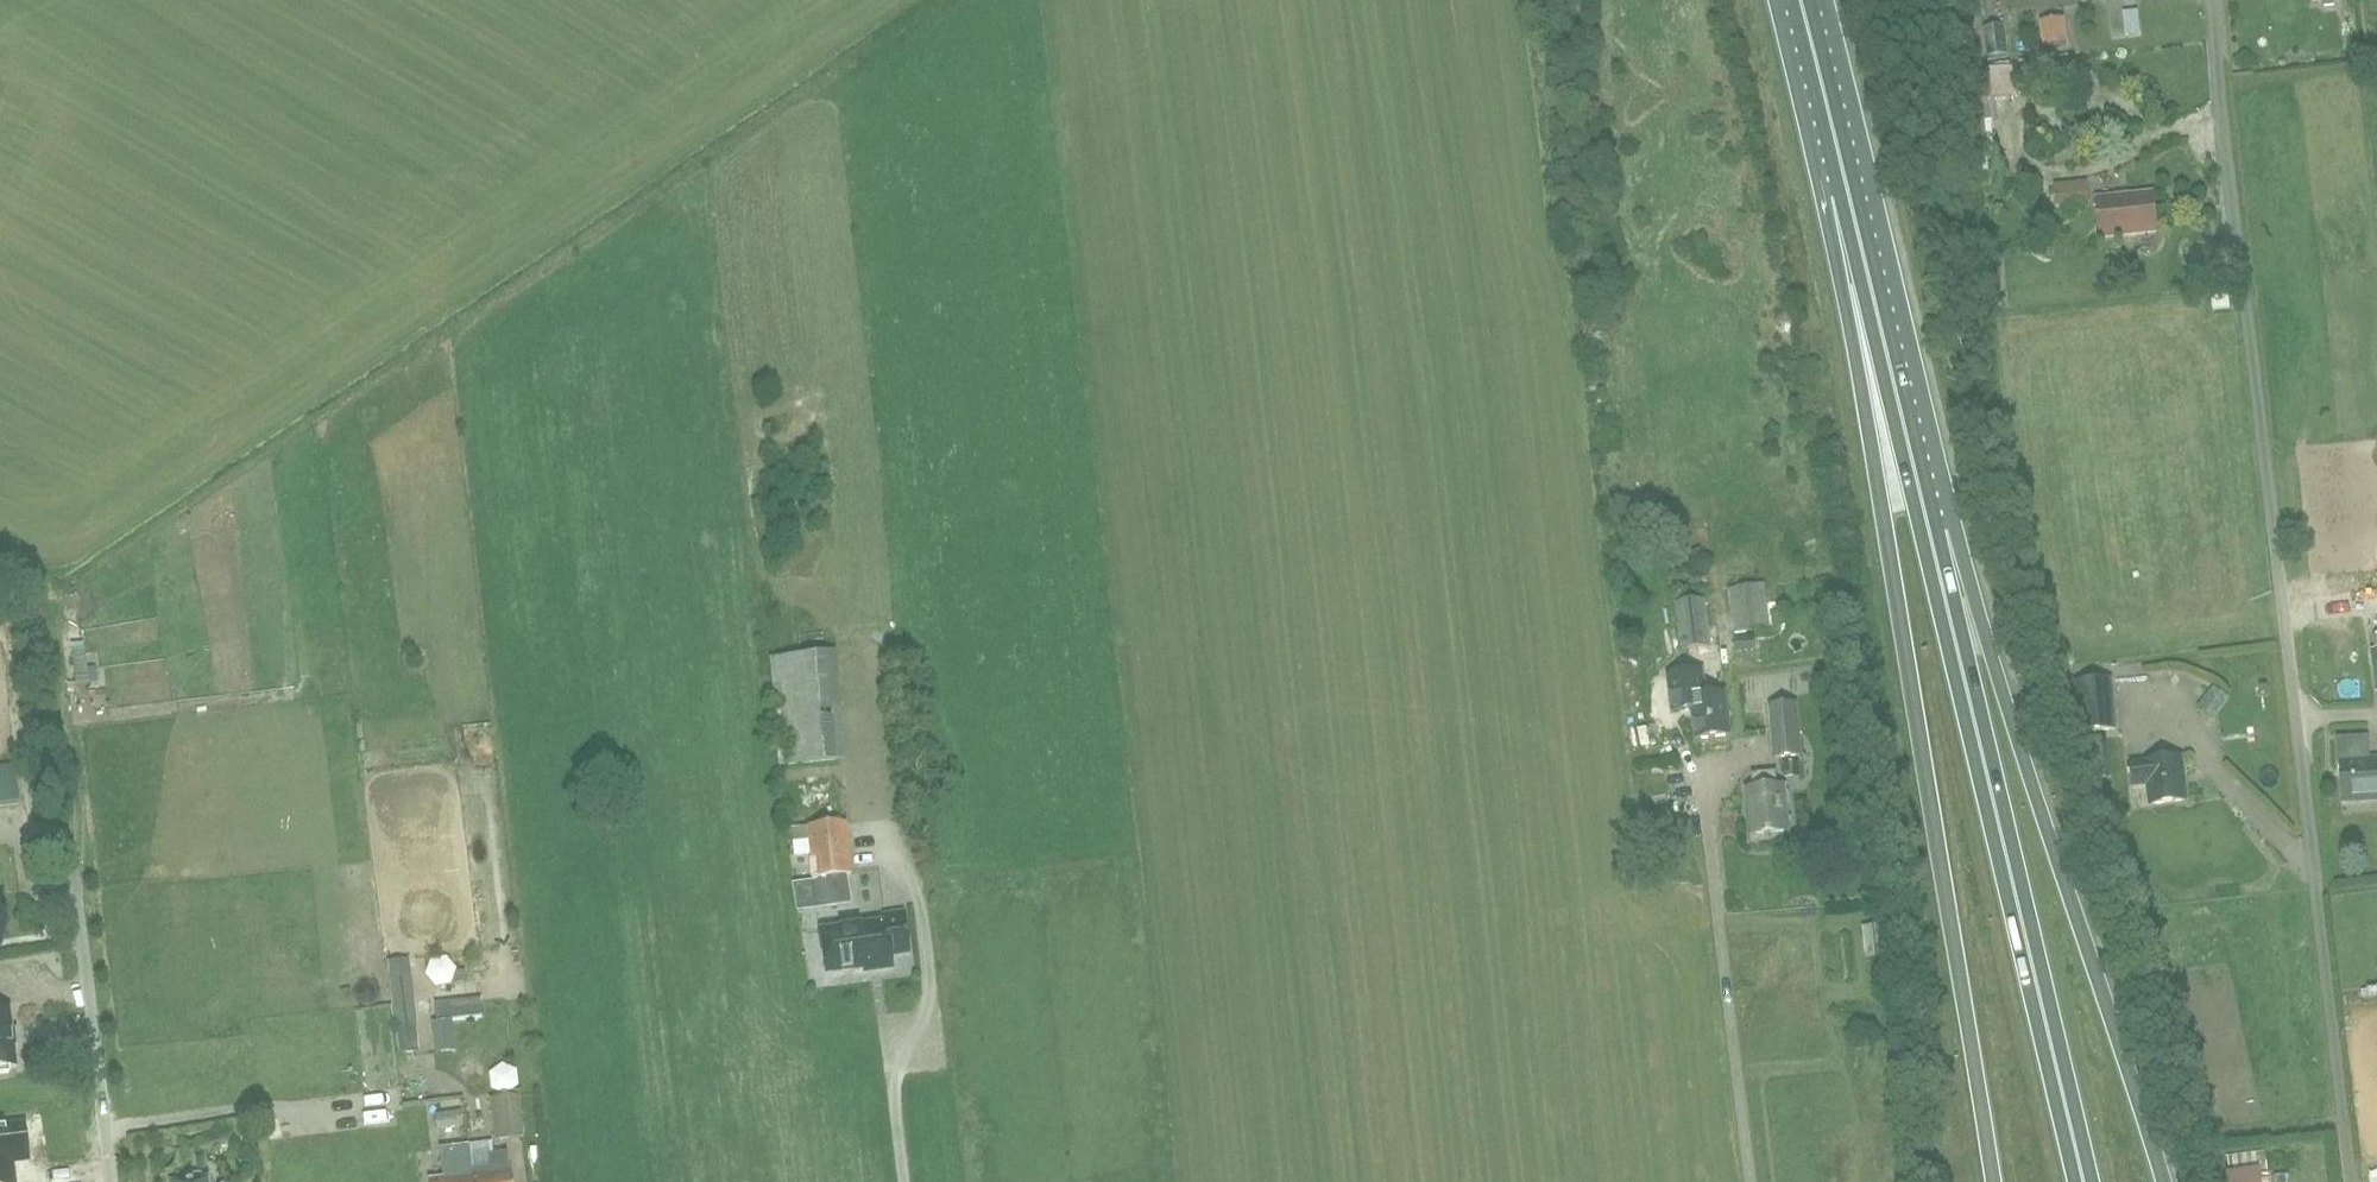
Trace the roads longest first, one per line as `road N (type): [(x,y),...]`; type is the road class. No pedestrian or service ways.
road 1 (residential): [(2351,1181),(2211,0)]
road 2 (trunk): [(1845,173),(1884,511),(1992,1181)]
road 3 (trunk): [(2156,1181),(1977,619),(1929,524)]
road 4 (trunk): [(2083,1181),(1929,524)]
road 5 (unclassified): [(1751,1181),(1703,780)]
road 6 (trunk): [(1929,524),(1845,173)]
road 7 (residential): [(113,1181),(77,872)]
road 8 (trunk): [(1845,173),(1801,0)]

